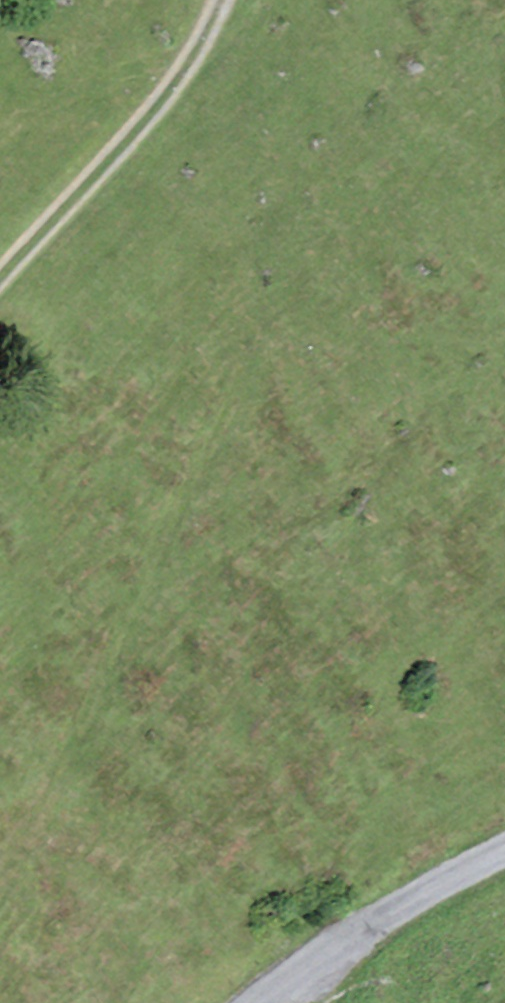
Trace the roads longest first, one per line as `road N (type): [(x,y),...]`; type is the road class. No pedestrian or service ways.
road 1 (track): [(0,880),(58,789),(249,373)]
road 2 (track): [(0,274),(155,116),(224,0)]
road 3 (track): [(504,851),(328,950),(262,1002)]

